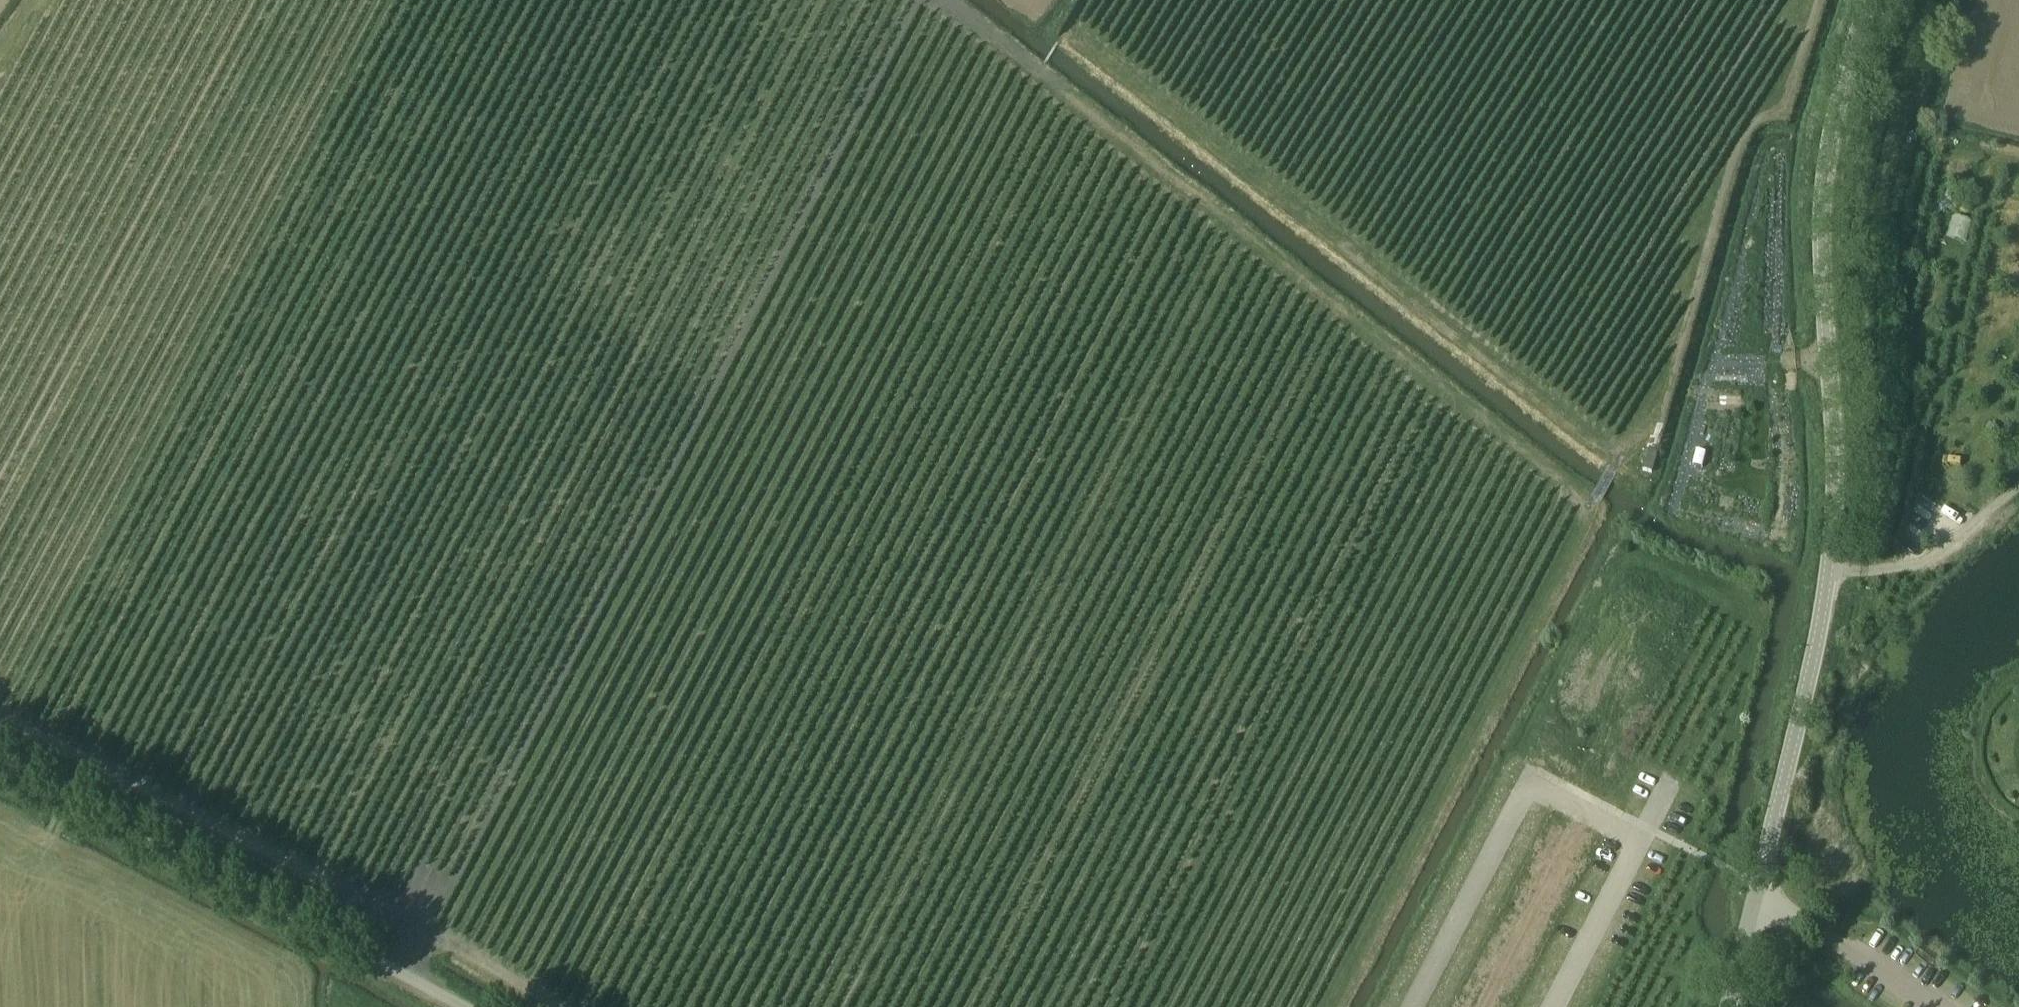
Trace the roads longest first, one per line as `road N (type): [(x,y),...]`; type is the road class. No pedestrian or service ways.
road 1 (unclassified): [(1728,1006),(1826,589),(1835,478),(1821,198),(1868,0)]
road 2 (unclassified): [(467,1006),(0,766)]

